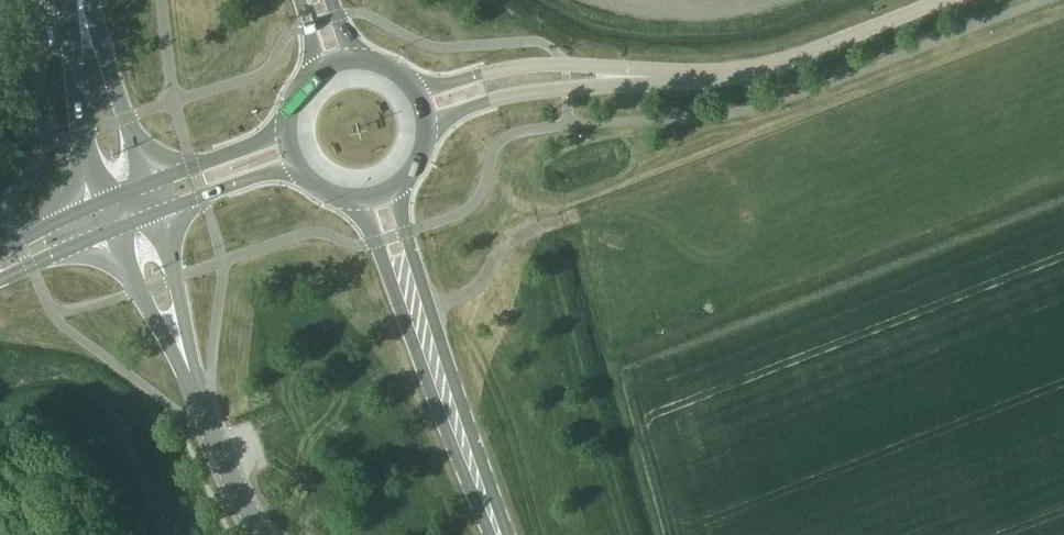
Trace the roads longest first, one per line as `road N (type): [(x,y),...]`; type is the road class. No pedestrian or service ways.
road 1 (residential): [(651,77),(725,74),(791,59),(945,0)]
road 2 (residential): [(651,77),(528,65),(416,88)]
road 3 (primary): [(503,534),(419,313)]
road 4 (residential): [(428,126),(491,100),(651,77)]
road 5 (tertiary): [(79,0),(81,132),(94,205)]
road 6 (unclassified): [(260,534),(181,344)]
road 7 (tertiary): [(154,180),(79,0)]
road 8 (track): [(419,313),(477,289),(516,239),(563,219)]
road 9 (secondary): [(287,129),(154,180)]
road 10 (secondary): [(164,210),(298,165)]
road 11 (unclassified): [(181,344),(164,210)]
road 12 (unclassified): [(107,232),(181,344)]
road 13 (primary): [(360,199),(419,313)]
road 14 (primary): [(419,313),(397,187)]

